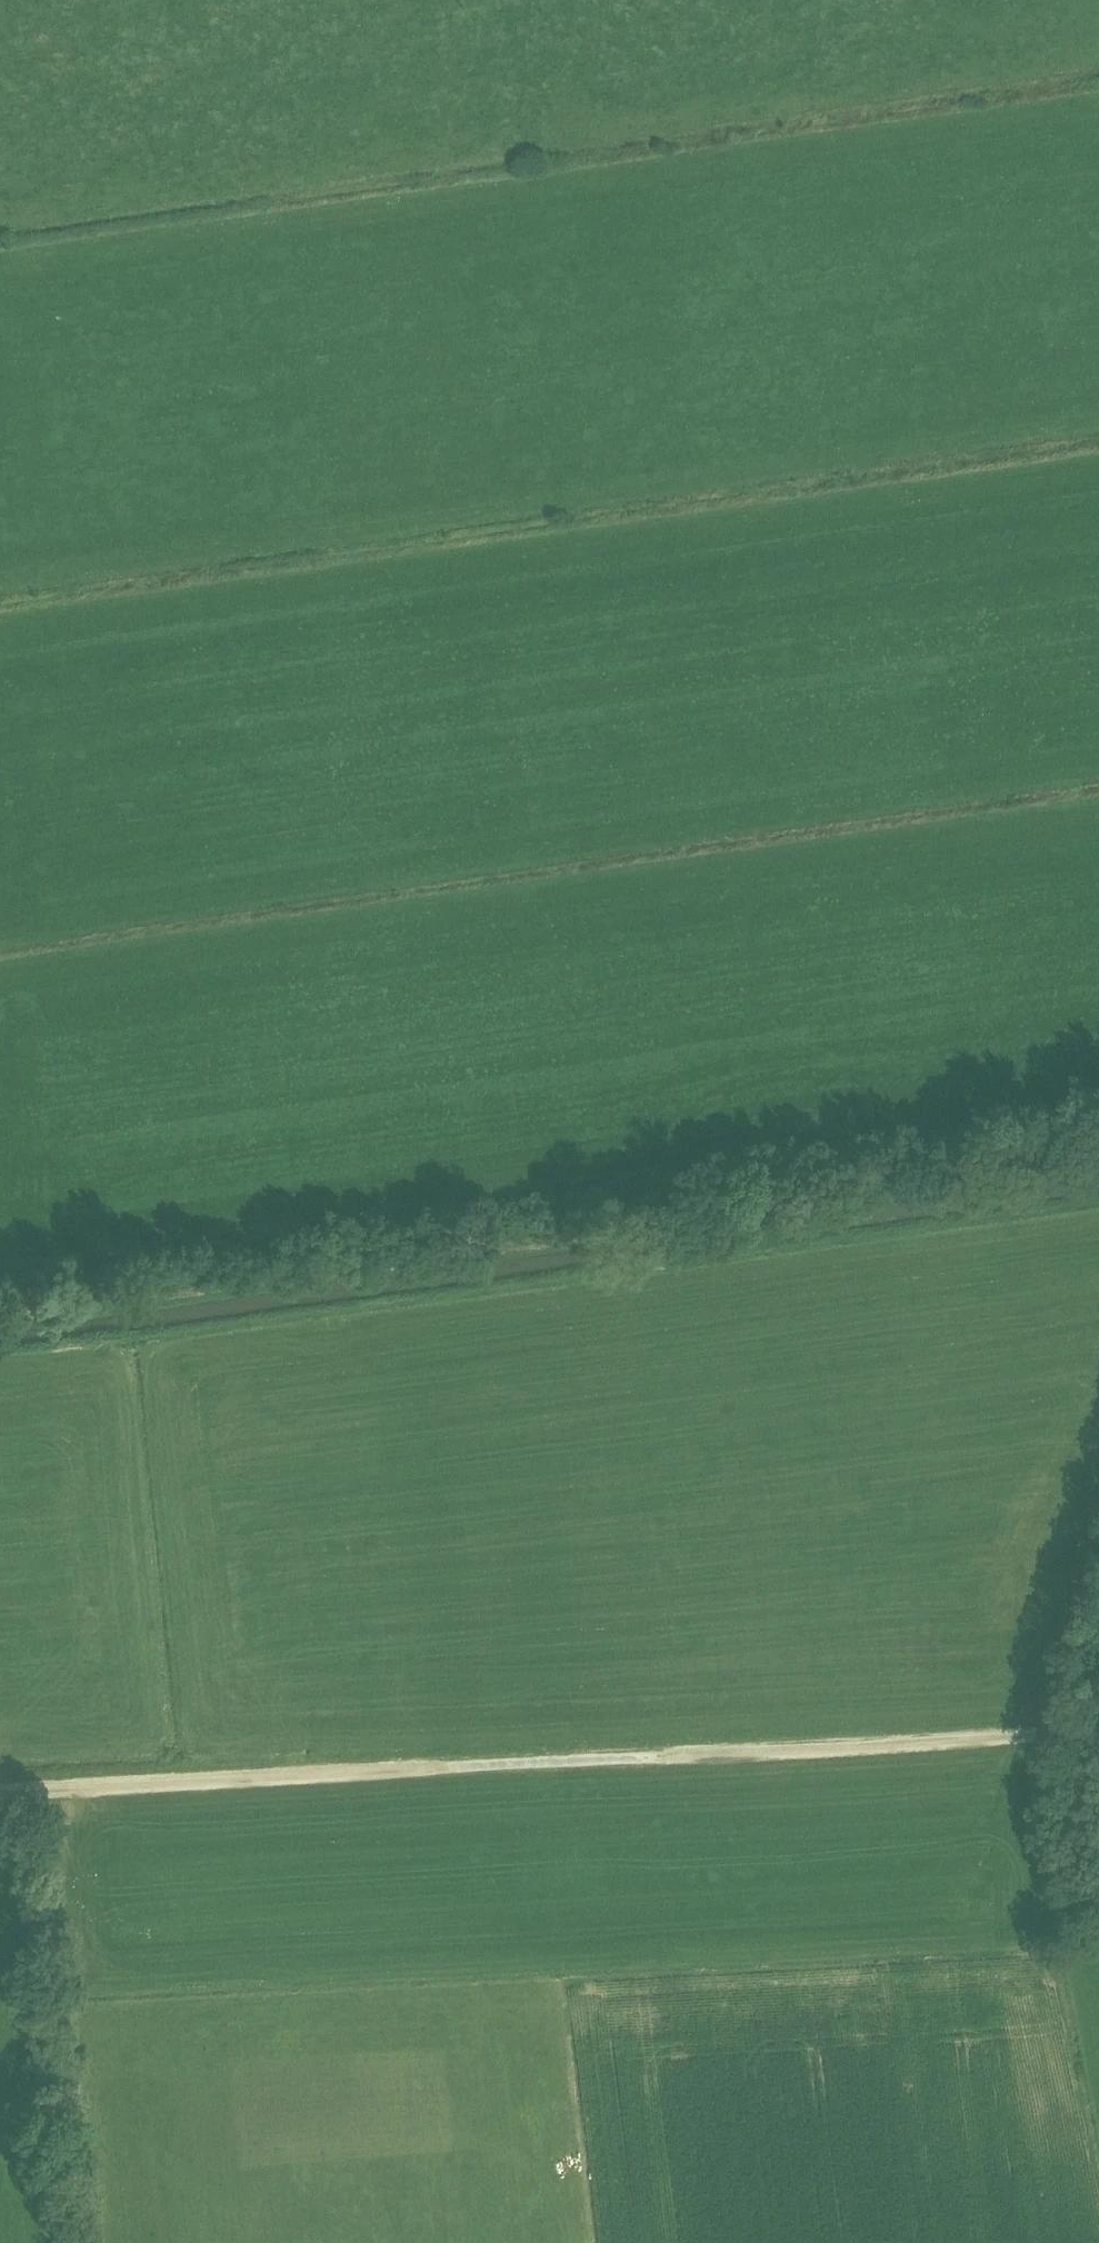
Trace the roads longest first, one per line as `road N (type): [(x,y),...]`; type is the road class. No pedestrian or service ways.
road 1 (track): [(0,1795),(1098,1735)]

